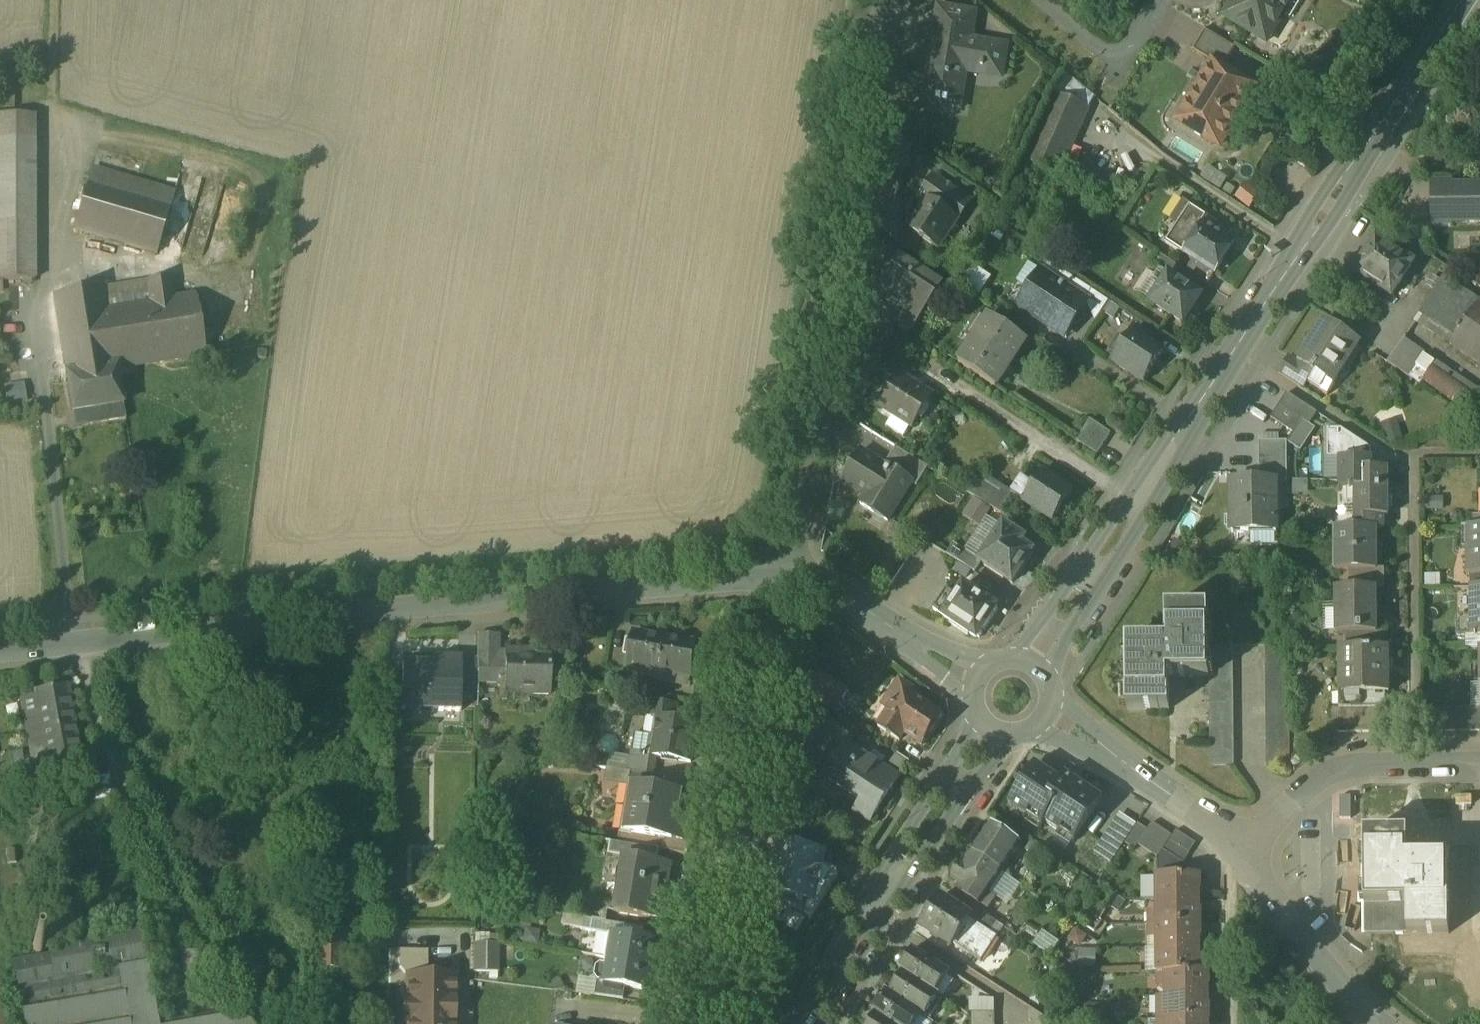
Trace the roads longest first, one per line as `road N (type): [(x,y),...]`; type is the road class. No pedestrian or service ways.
road 1 (residential): [(793,575),(0,652)]
road 2 (secondary): [(1463,0),(1030,665)]
road 3 (residential): [(884,0),(793,575)]
road 4 (residential): [(793,575),(715,1023)]
road 5 (track): [(273,1023),(146,838),(92,707),(75,642)]
road 6 (secondary): [(803,1023),(993,732)]
road 7 (residential): [(1417,764),(1416,452)]
road 8 (residential): [(1047,716),(1245,854)]
road 9 (residential): [(1245,854),(1334,976),(1383,1023)]
road 10 (residential): [(978,681),(830,586),(793,575)]
road 11 (residential): [(1156,0),(1108,77),(1016,0)]
road 12 (residential): [(1245,854),(1321,775),(1358,764),(1417,764)]
road 13 (residential): [(1258,365),(1390,453),(1416,452)]

